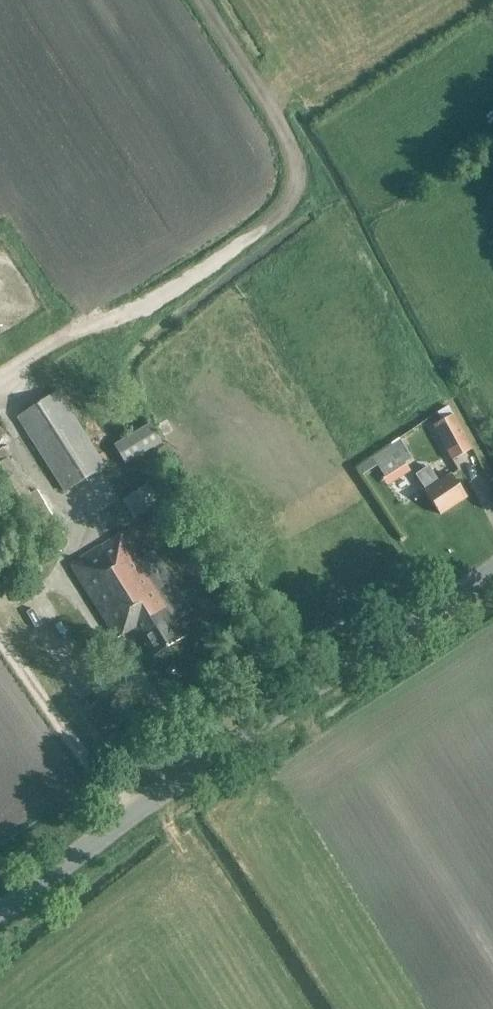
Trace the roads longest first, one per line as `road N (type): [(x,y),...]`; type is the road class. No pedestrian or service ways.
road 1 (tertiary): [(0,911),(492,580)]

